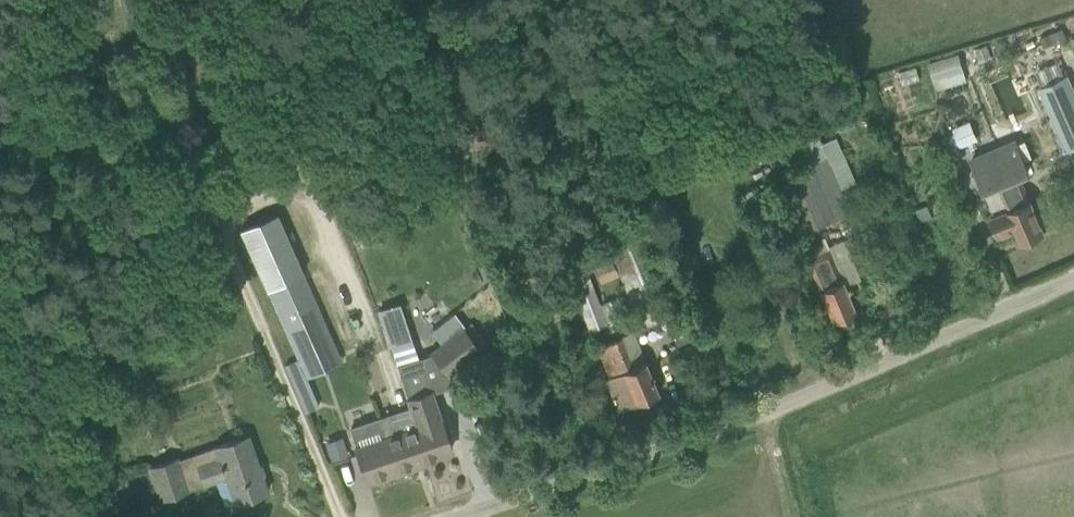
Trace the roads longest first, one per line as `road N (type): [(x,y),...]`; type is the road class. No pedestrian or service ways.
road 1 (unclassified): [(430,516),(820,392),(1073,283)]
road 2 (track): [(562,0),(643,151),(596,201),(589,233)]
road 3 (track): [(0,316),(86,516)]

